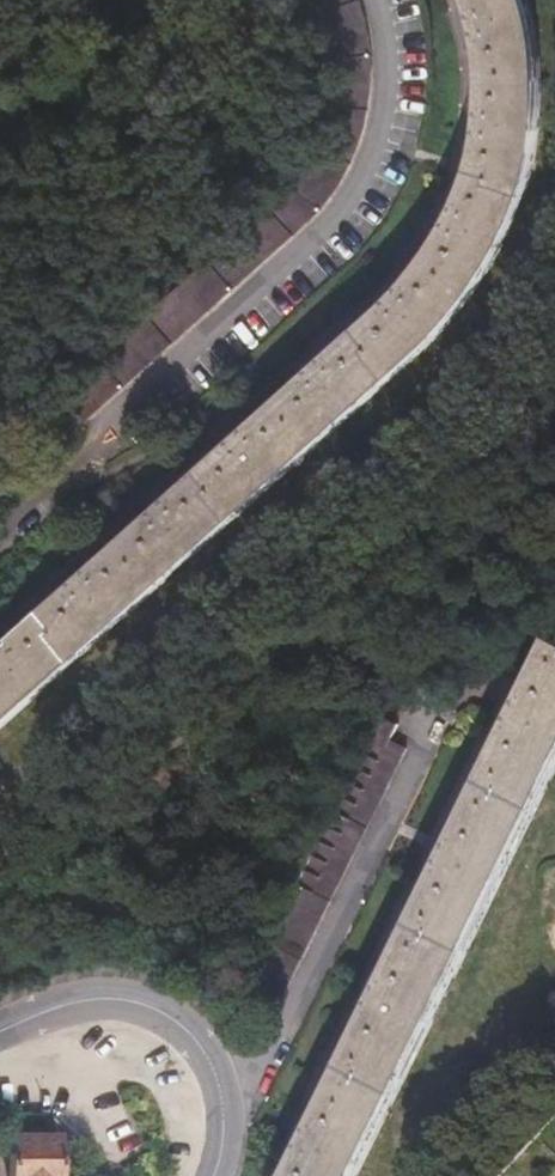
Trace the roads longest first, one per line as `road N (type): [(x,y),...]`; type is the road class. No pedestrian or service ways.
road 1 (tertiary): [(0,1034),(69,1006),(119,1000),(166,1019),(200,1053),(216,1091),(218,1134),(205,1175)]

